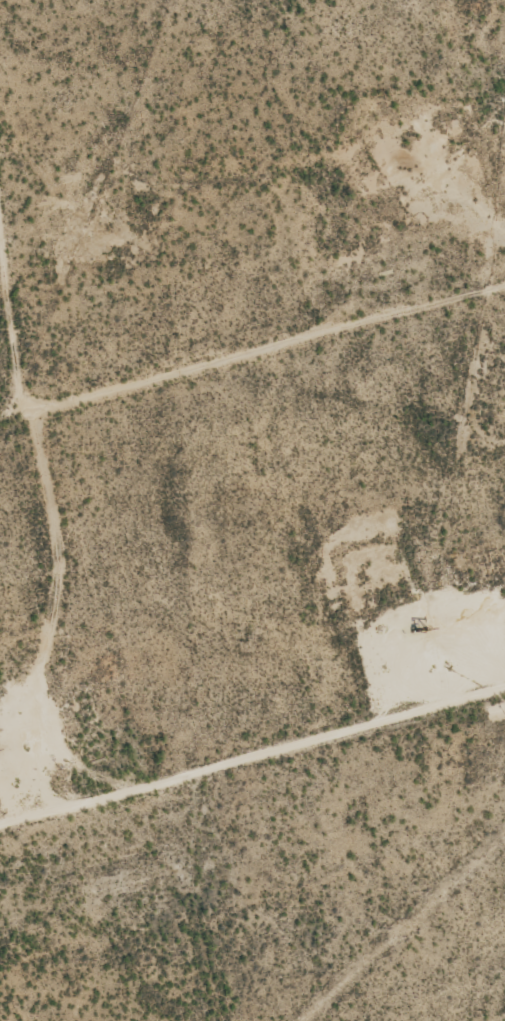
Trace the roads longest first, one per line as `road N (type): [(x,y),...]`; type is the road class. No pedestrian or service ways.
road 1 (track): [(0,851),(504,716)]

